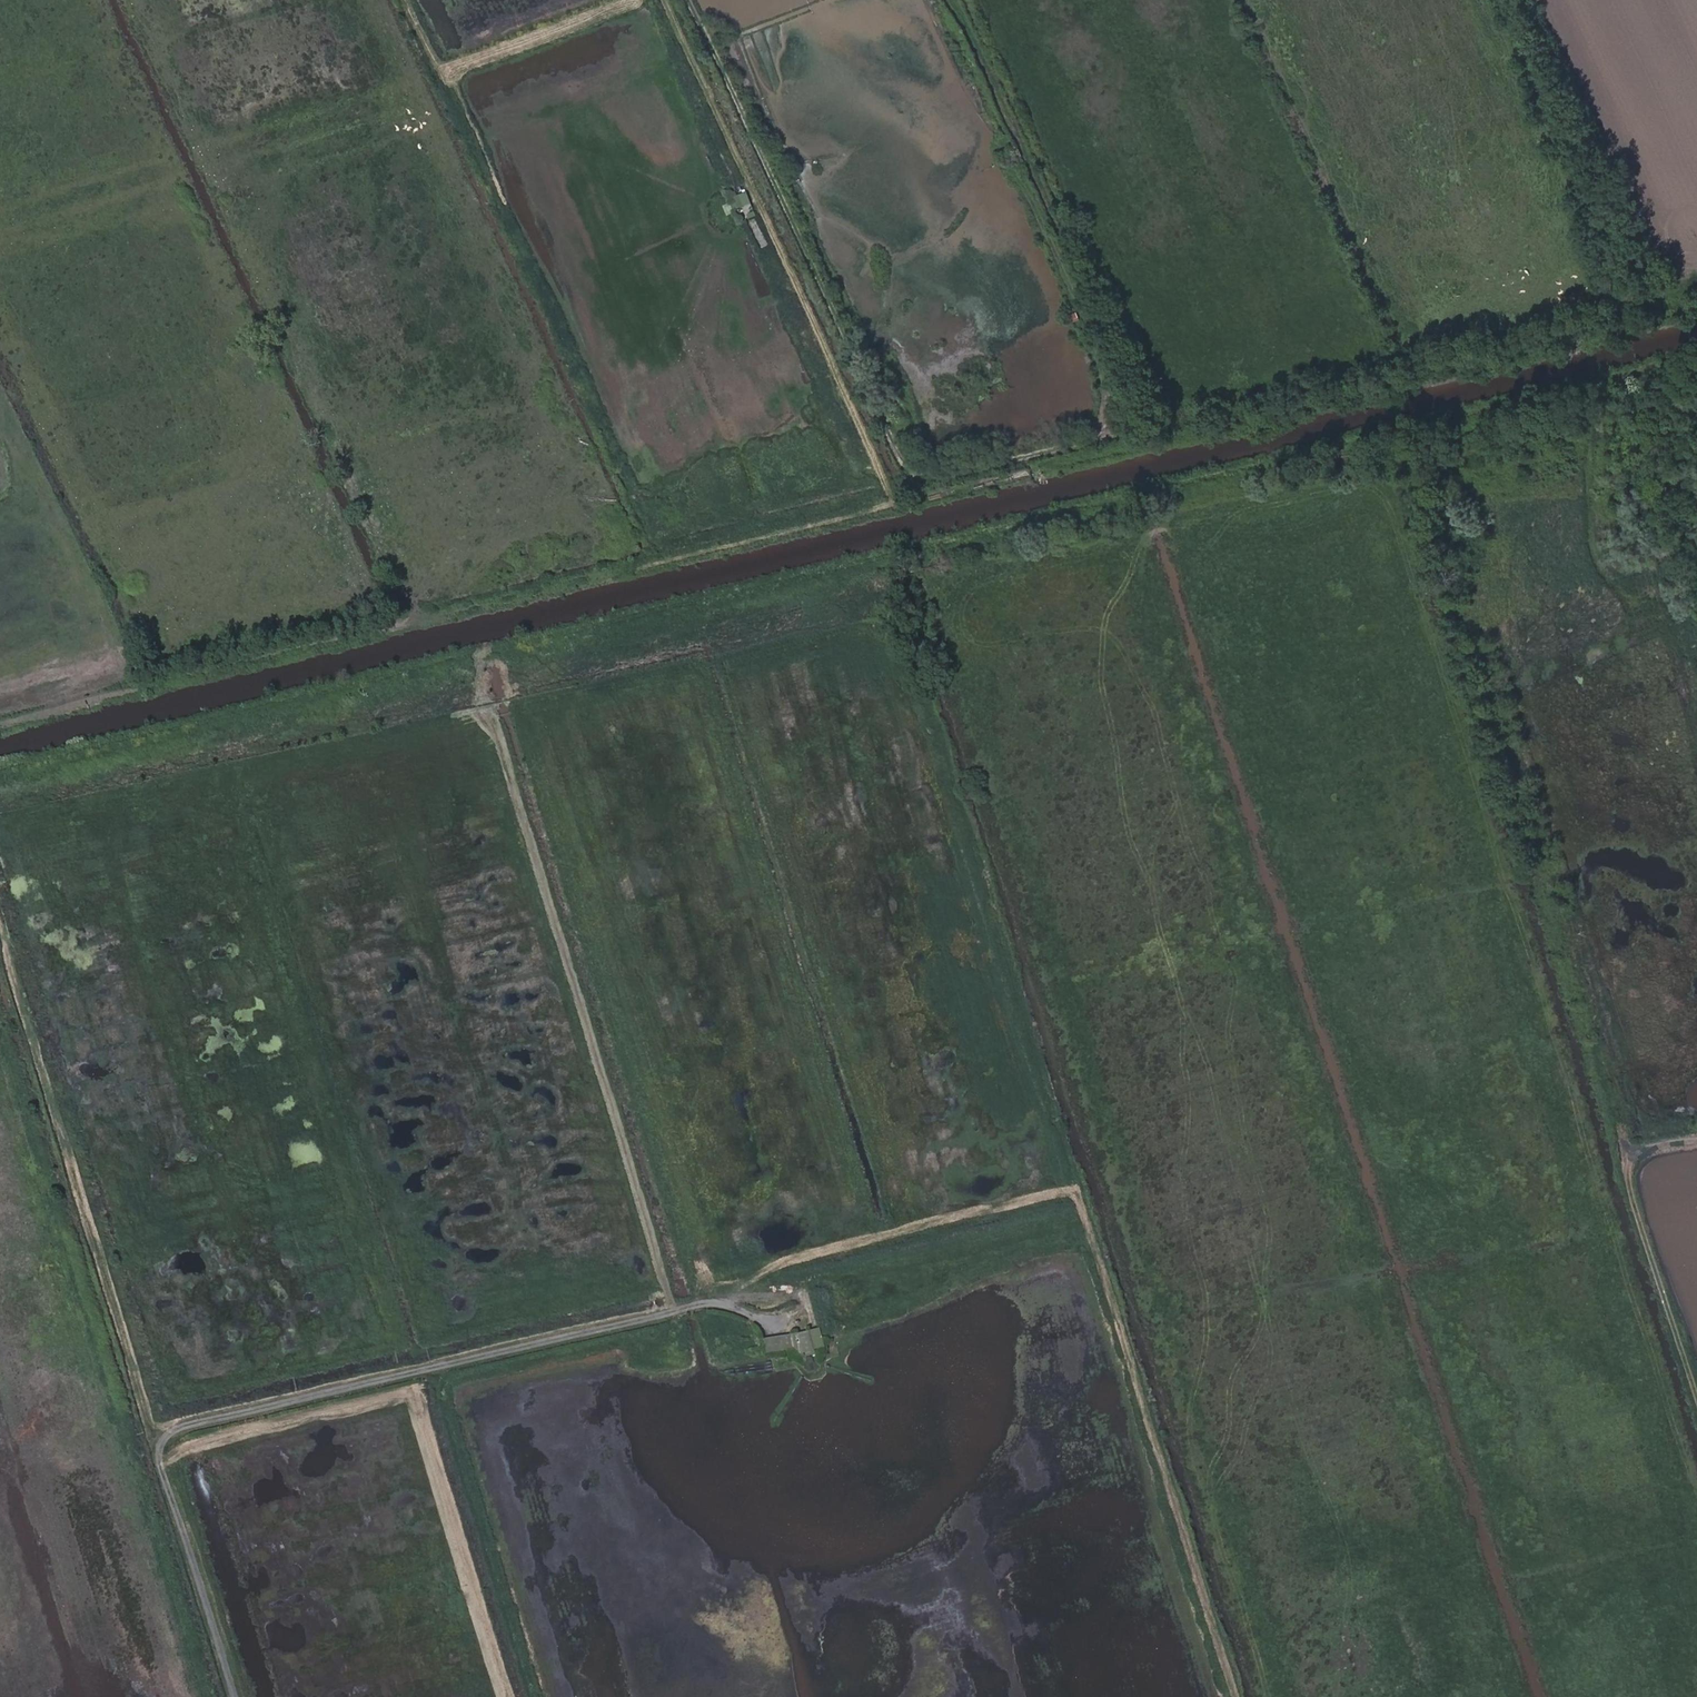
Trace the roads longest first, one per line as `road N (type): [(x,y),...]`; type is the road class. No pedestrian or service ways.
road 1 (track): [(595,0),(842,547),(1696,332)]

